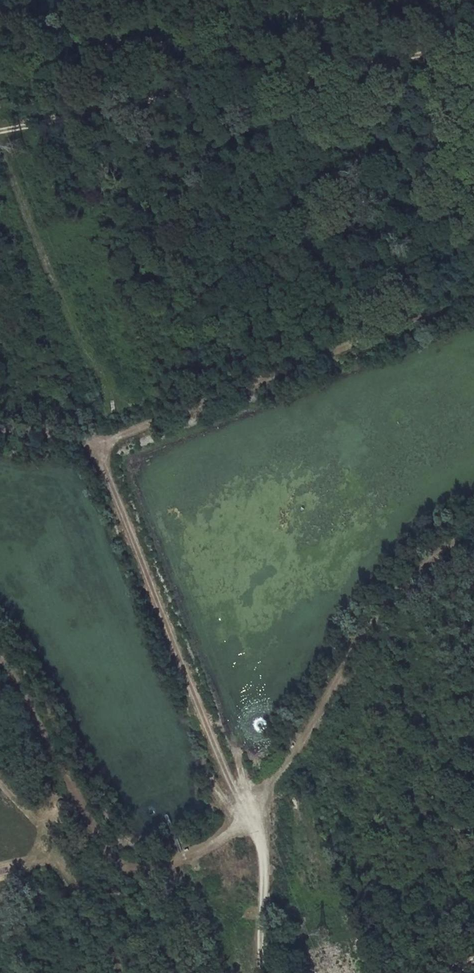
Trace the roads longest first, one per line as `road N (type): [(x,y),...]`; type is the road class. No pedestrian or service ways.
road 1 (track): [(473,532),(431,558),(376,622),(247,820),(154,870),(109,856),(0,660)]
road 2 (track): [(0,428),(97,447),(266,851),(263,972)]
road 3 (track): [(0,133),(473,49)]
road 4 (track): [(97,447),(473,298)]

